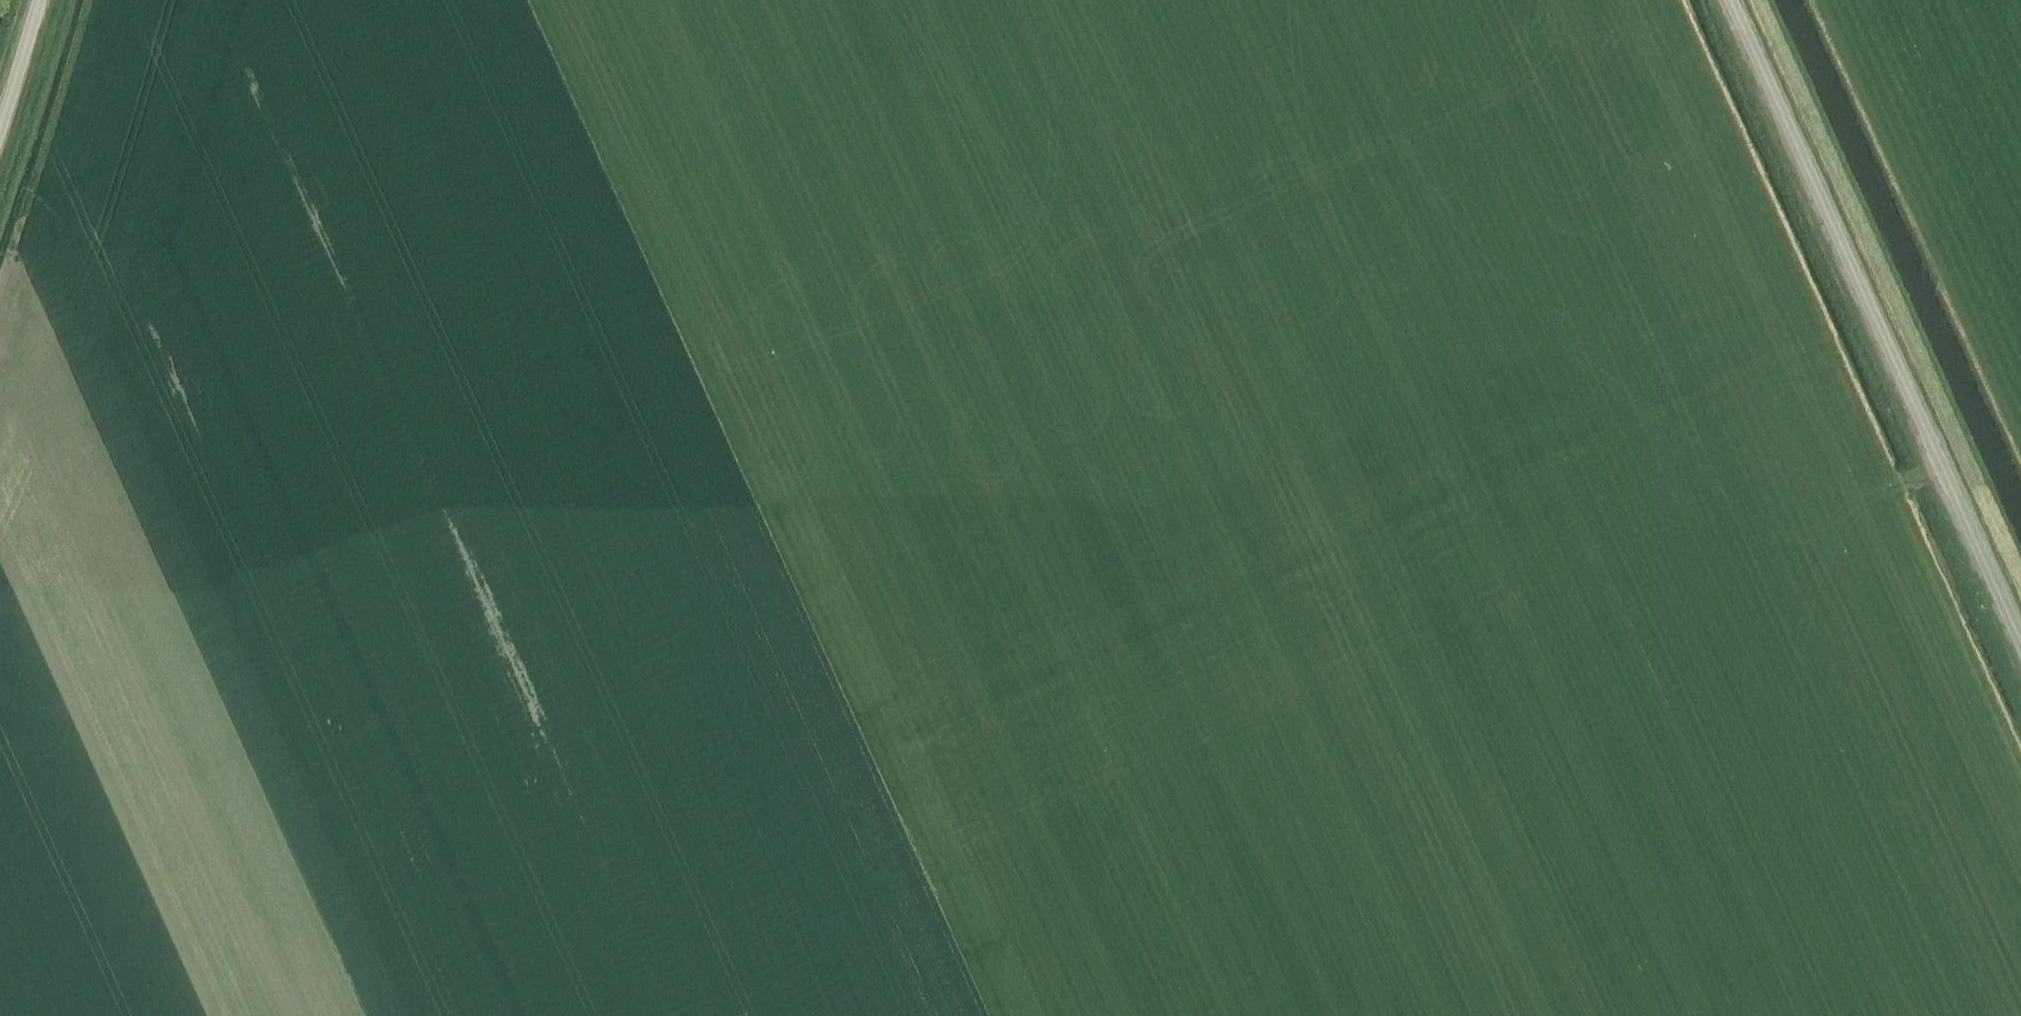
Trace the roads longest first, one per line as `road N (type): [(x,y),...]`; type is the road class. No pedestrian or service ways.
road 1 (unclassified): [(2020,640),(1732,0)]
road 2 (unclassified): [(0,129),(39,0)]

